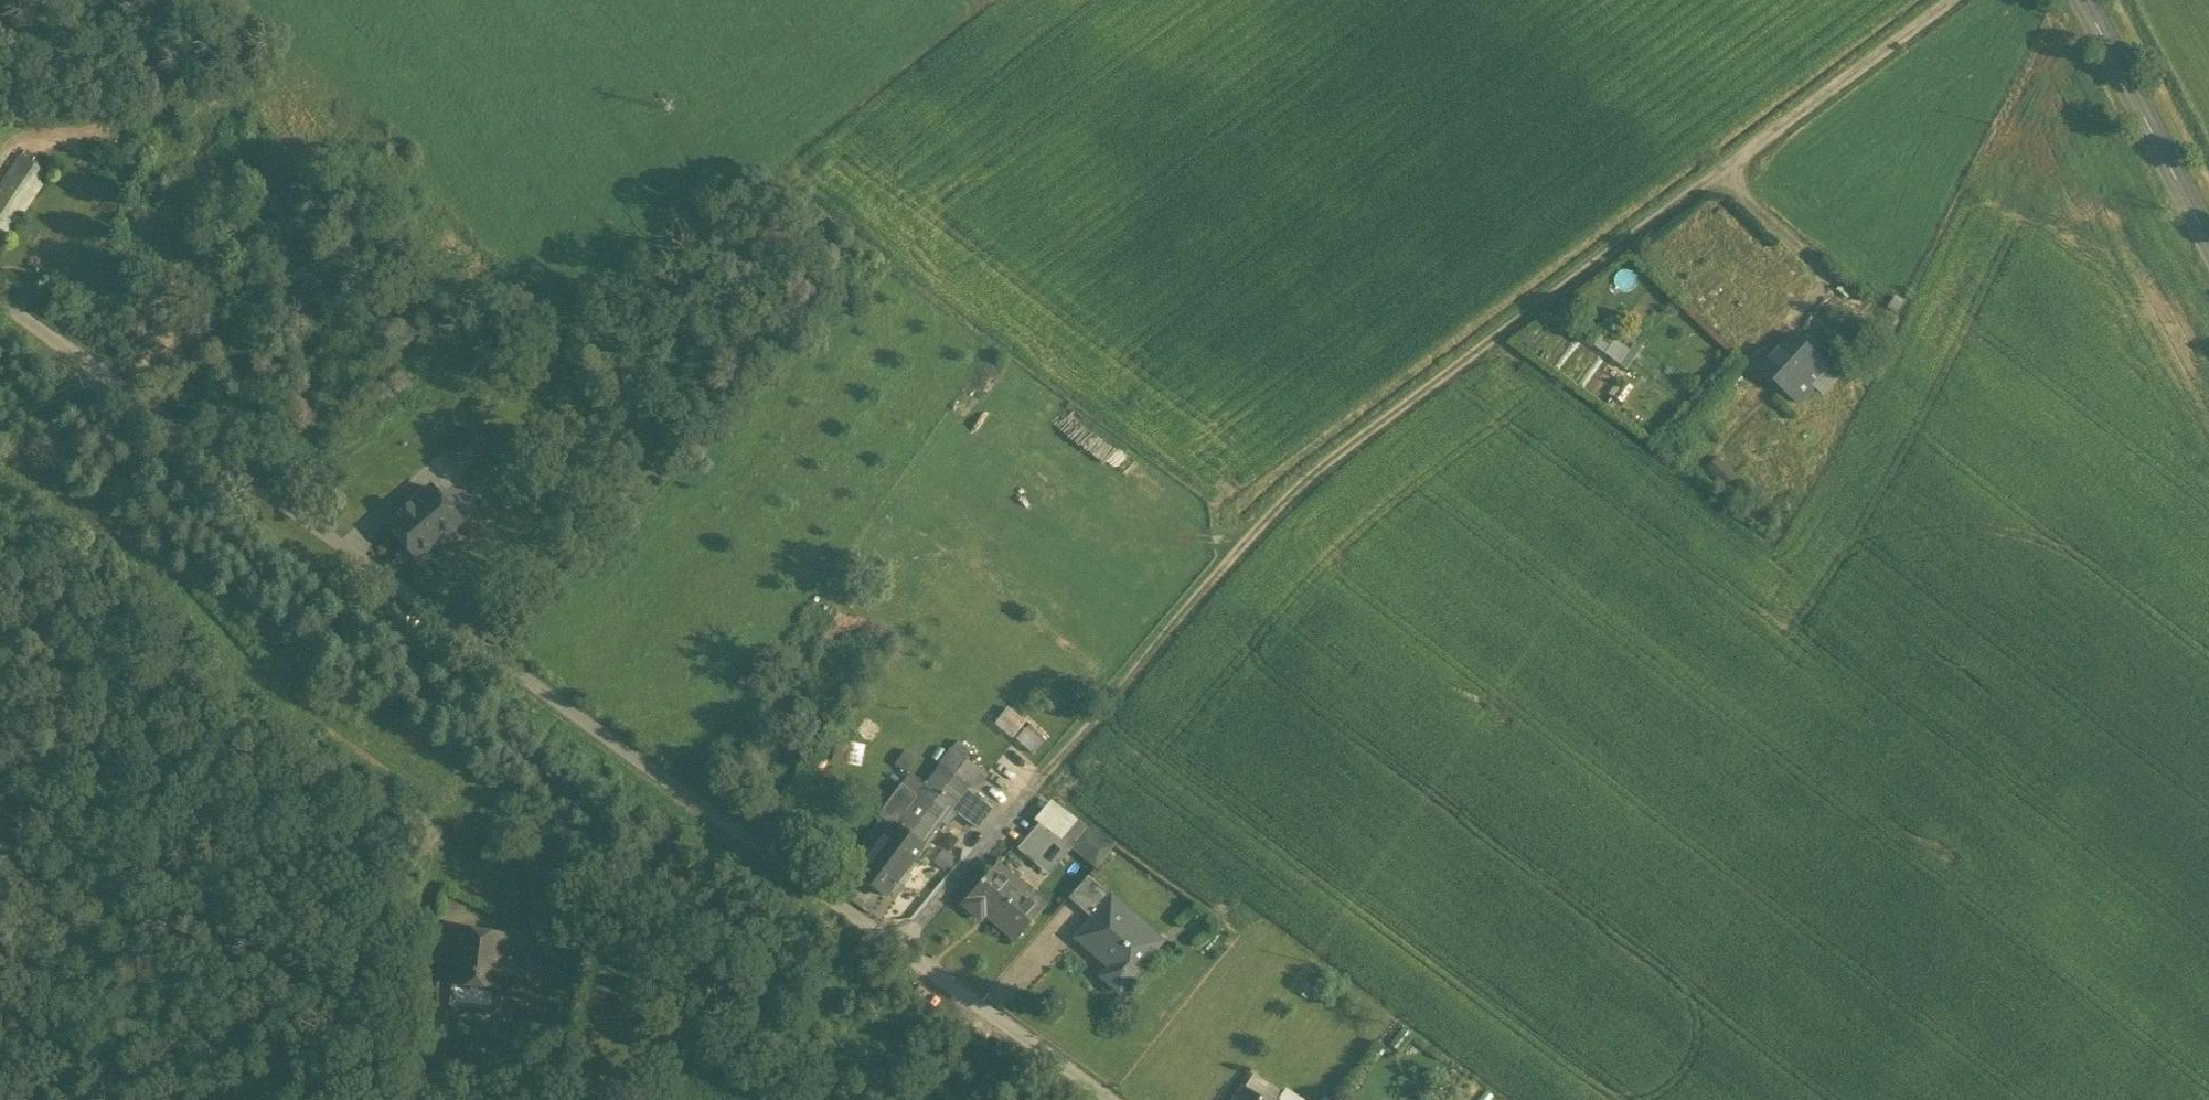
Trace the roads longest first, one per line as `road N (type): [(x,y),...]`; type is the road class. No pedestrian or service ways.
road 1 (track): [(1950,0),(1295,491),(1052,769)]
road 2 (unclassified): [(0,304),(899,949)]
road 3 (unclassified): [(2208,233),(2081,0)]
road 4 (unclassified): [(899,949),(1107,1099)]
road 5 (unclassified): [(1052,769),(899,949)]

